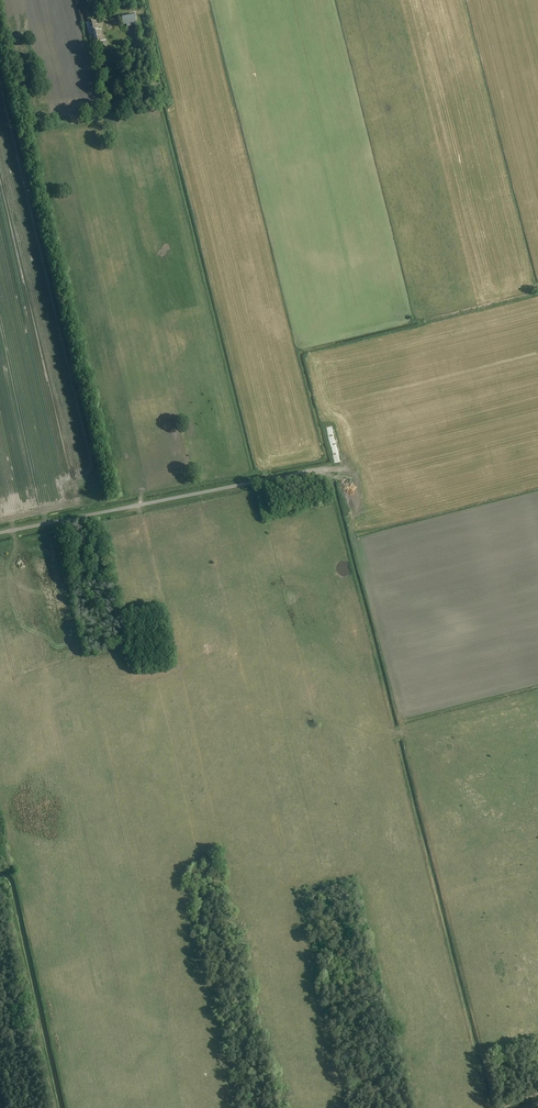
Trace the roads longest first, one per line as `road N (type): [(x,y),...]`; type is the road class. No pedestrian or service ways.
road 1 (track): [(359,558),(359,482),(347,468),(0,533)]
road 2 (track): [(0,890),(54,1107)]

